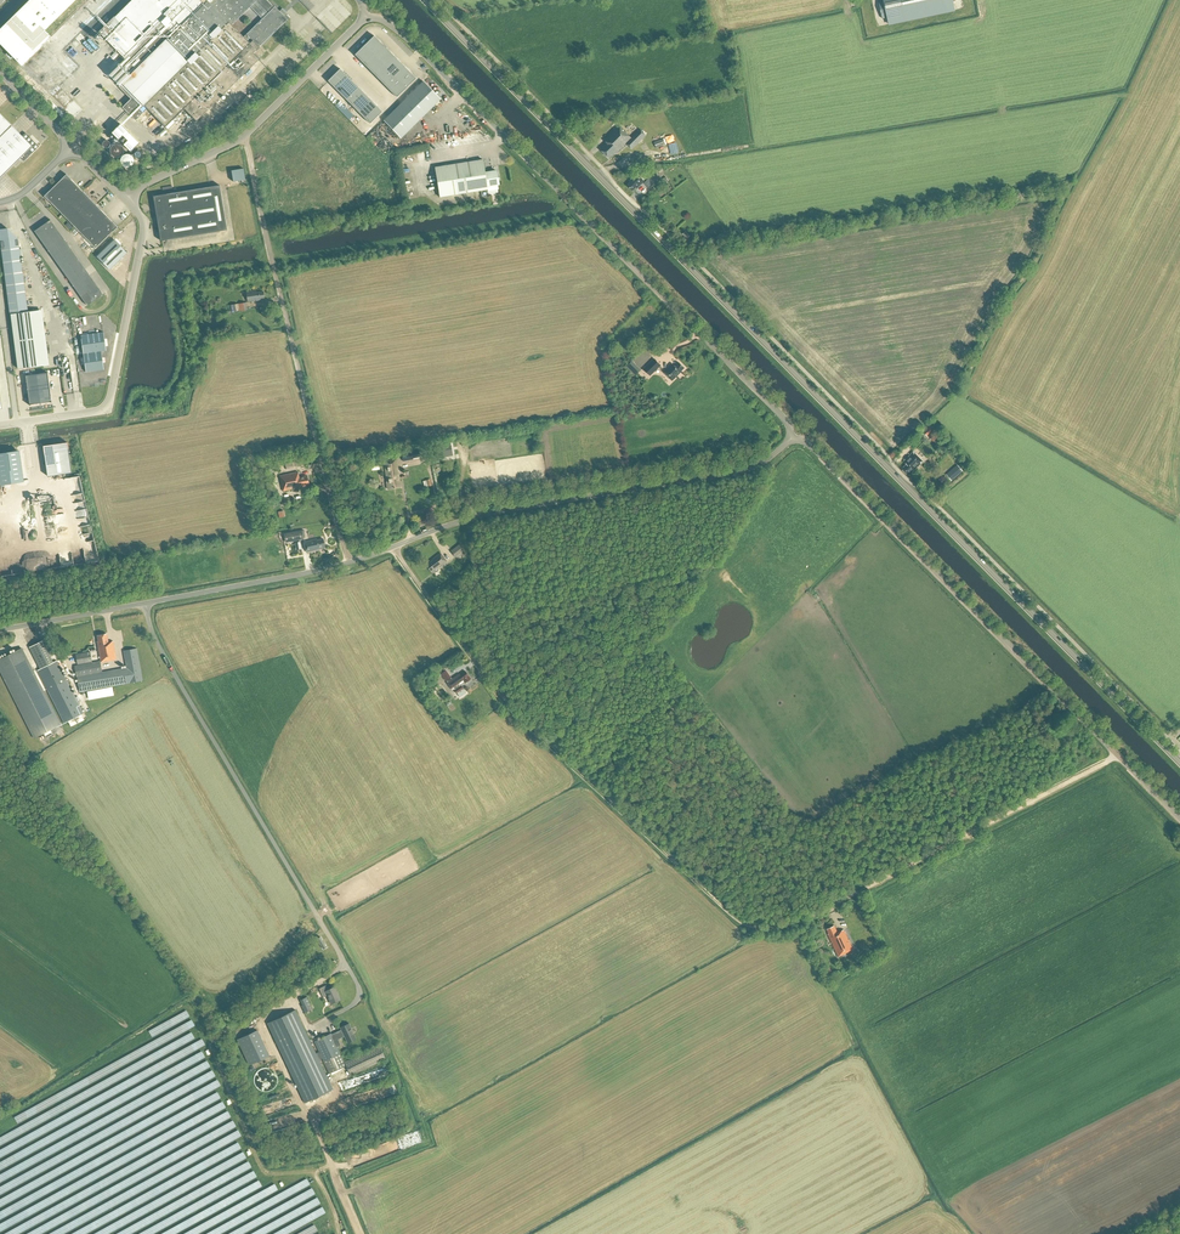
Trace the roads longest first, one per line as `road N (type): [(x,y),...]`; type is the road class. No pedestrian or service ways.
road 1 (secondary): [(1179,762),(424,0)]
road 2 (track): [(475,661),(518,714),(744,923),(766,931),(801,922),(1119,756)]
road 3 (unclassified): [(147,602),(350,563),(453,522),(763,466),(790,438)]
road 4 (unclassified): [(790,438),(789,423),(413,44),(366,17)]
road 5 (unclassified): [(1179,817),(860,494),(807,442),(790,438)]
road 6 (unclassified): [(147,602),(152,631),(359,986),(354,1002)]
road 7 (track): [(245,136),(350,563)]
road 8 (unclassified): [(0,425),(108,409),(144,231),(125,200)]
road 9 (unclassified): [(125,200),(242,138),(366,17)]
road 10 (unclassified): [(0,630),(147,602)]
road 11 (track): [(395,547),(475,661)]

